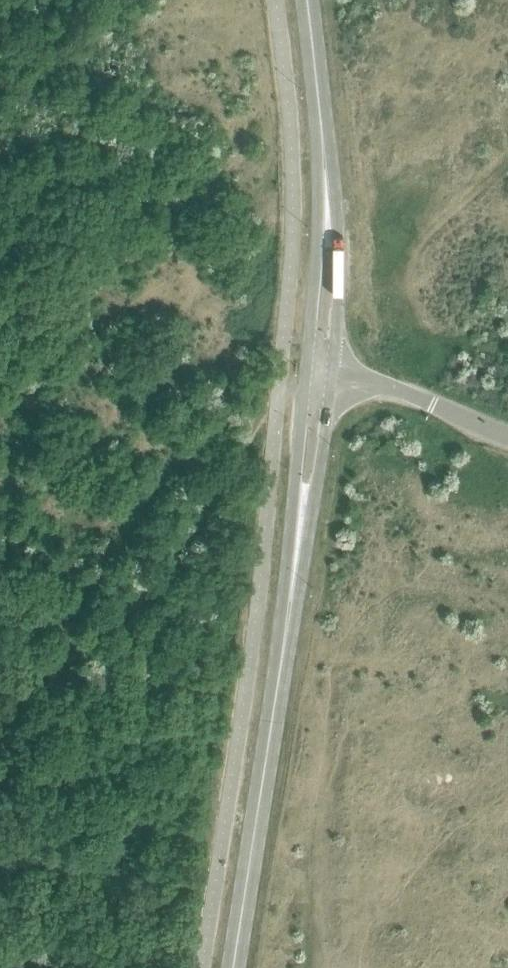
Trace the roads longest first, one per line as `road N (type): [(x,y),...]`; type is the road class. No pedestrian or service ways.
road 1 (secondary): [(234,967),(318,378)]
road 2 (secondary): [(318,378),(326,178),(307,0)]
road 3 (unclassified): [(318,378),(399,391),(507,439)]

